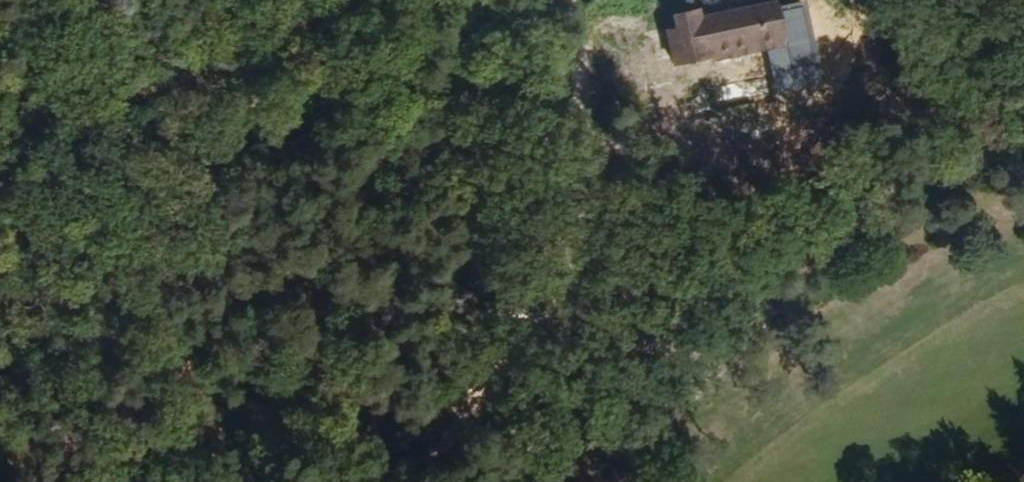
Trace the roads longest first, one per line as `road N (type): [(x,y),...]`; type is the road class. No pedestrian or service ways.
road 1 (track): [(589,481),(783,278),(675,236),(619,173),(583,67),(386,84),(0,188)]
road 2 (track): [(566,0),(583,67),(571,186),(341,481)]
road 3 (track): [(783,278),(1023,137)]

